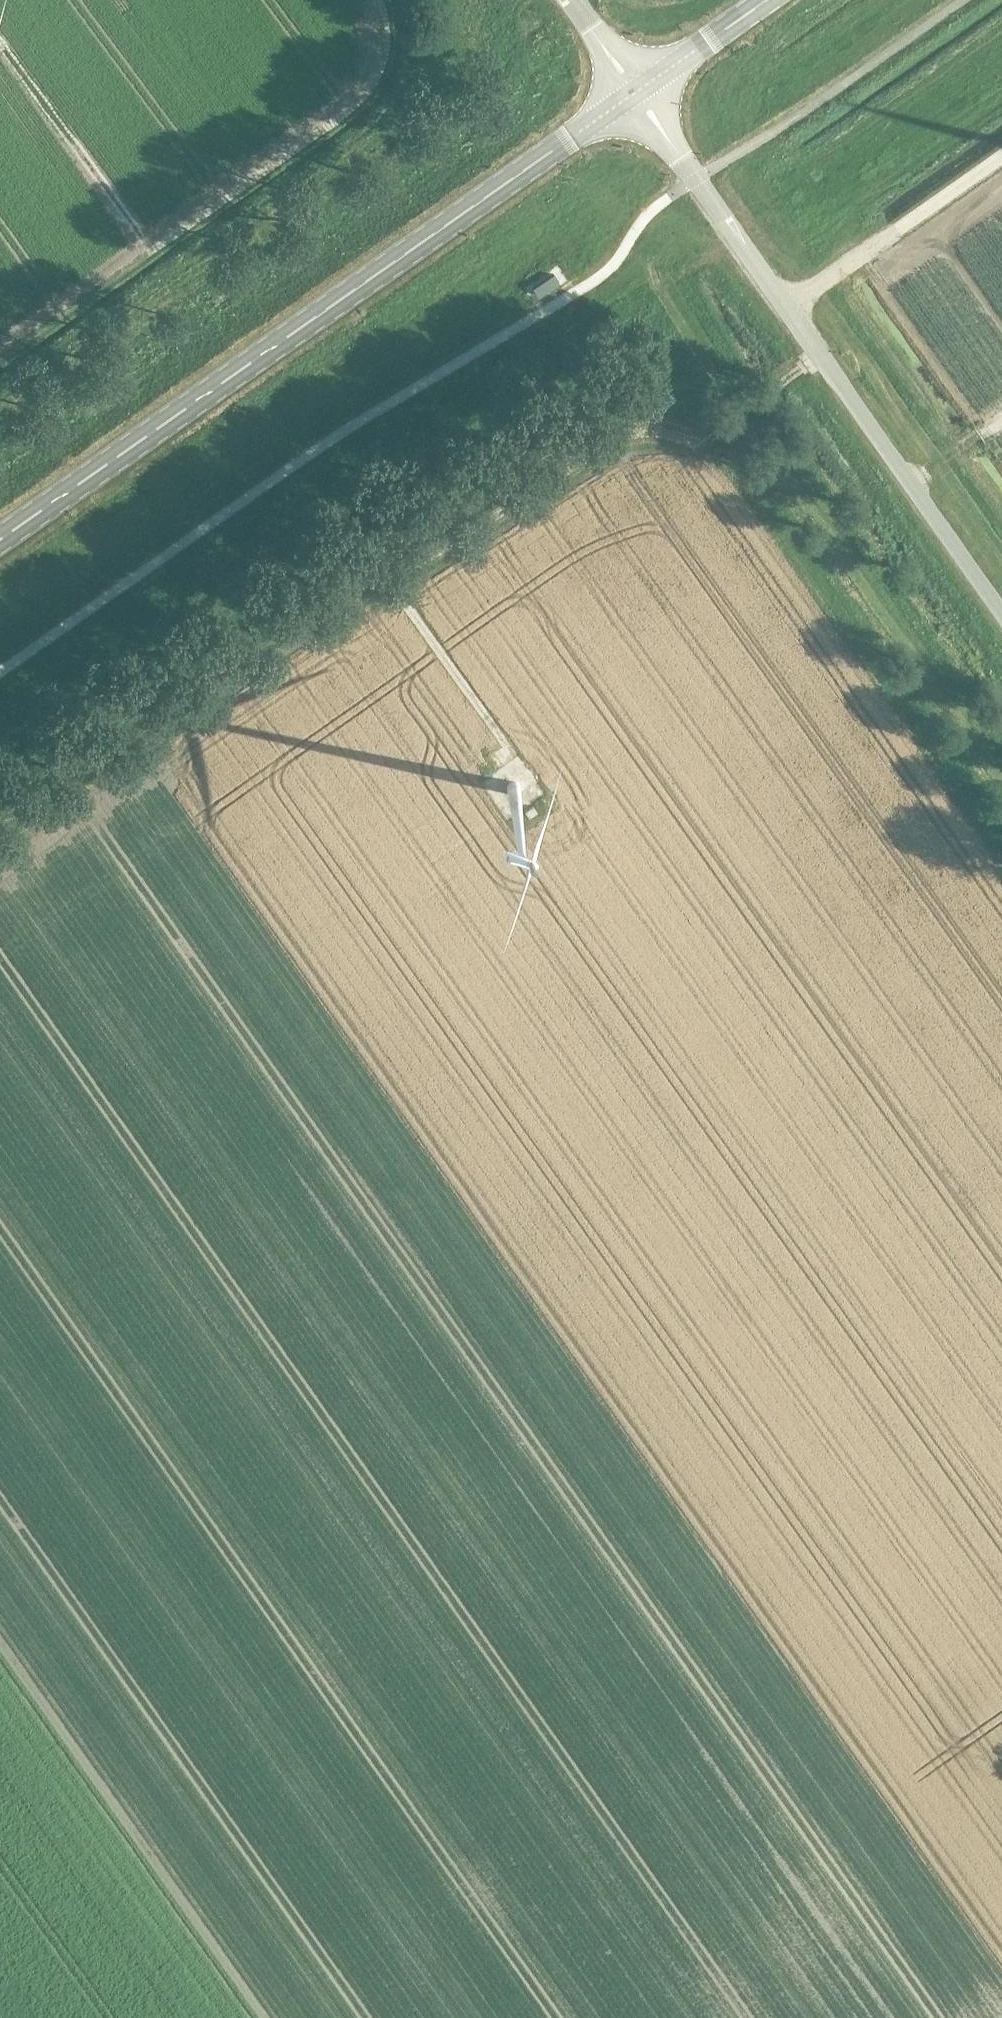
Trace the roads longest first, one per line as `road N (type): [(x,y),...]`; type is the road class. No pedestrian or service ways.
road 1 (secondary): [(0,541),(630,95)]
road 2 (unclassified): [(1001,619),(630,95)]
road 3 (track): [(0,44),(153,248),(365,95),(385,50),(379,0)]
road 4 (secondary): [(630,95),(765,0)]

